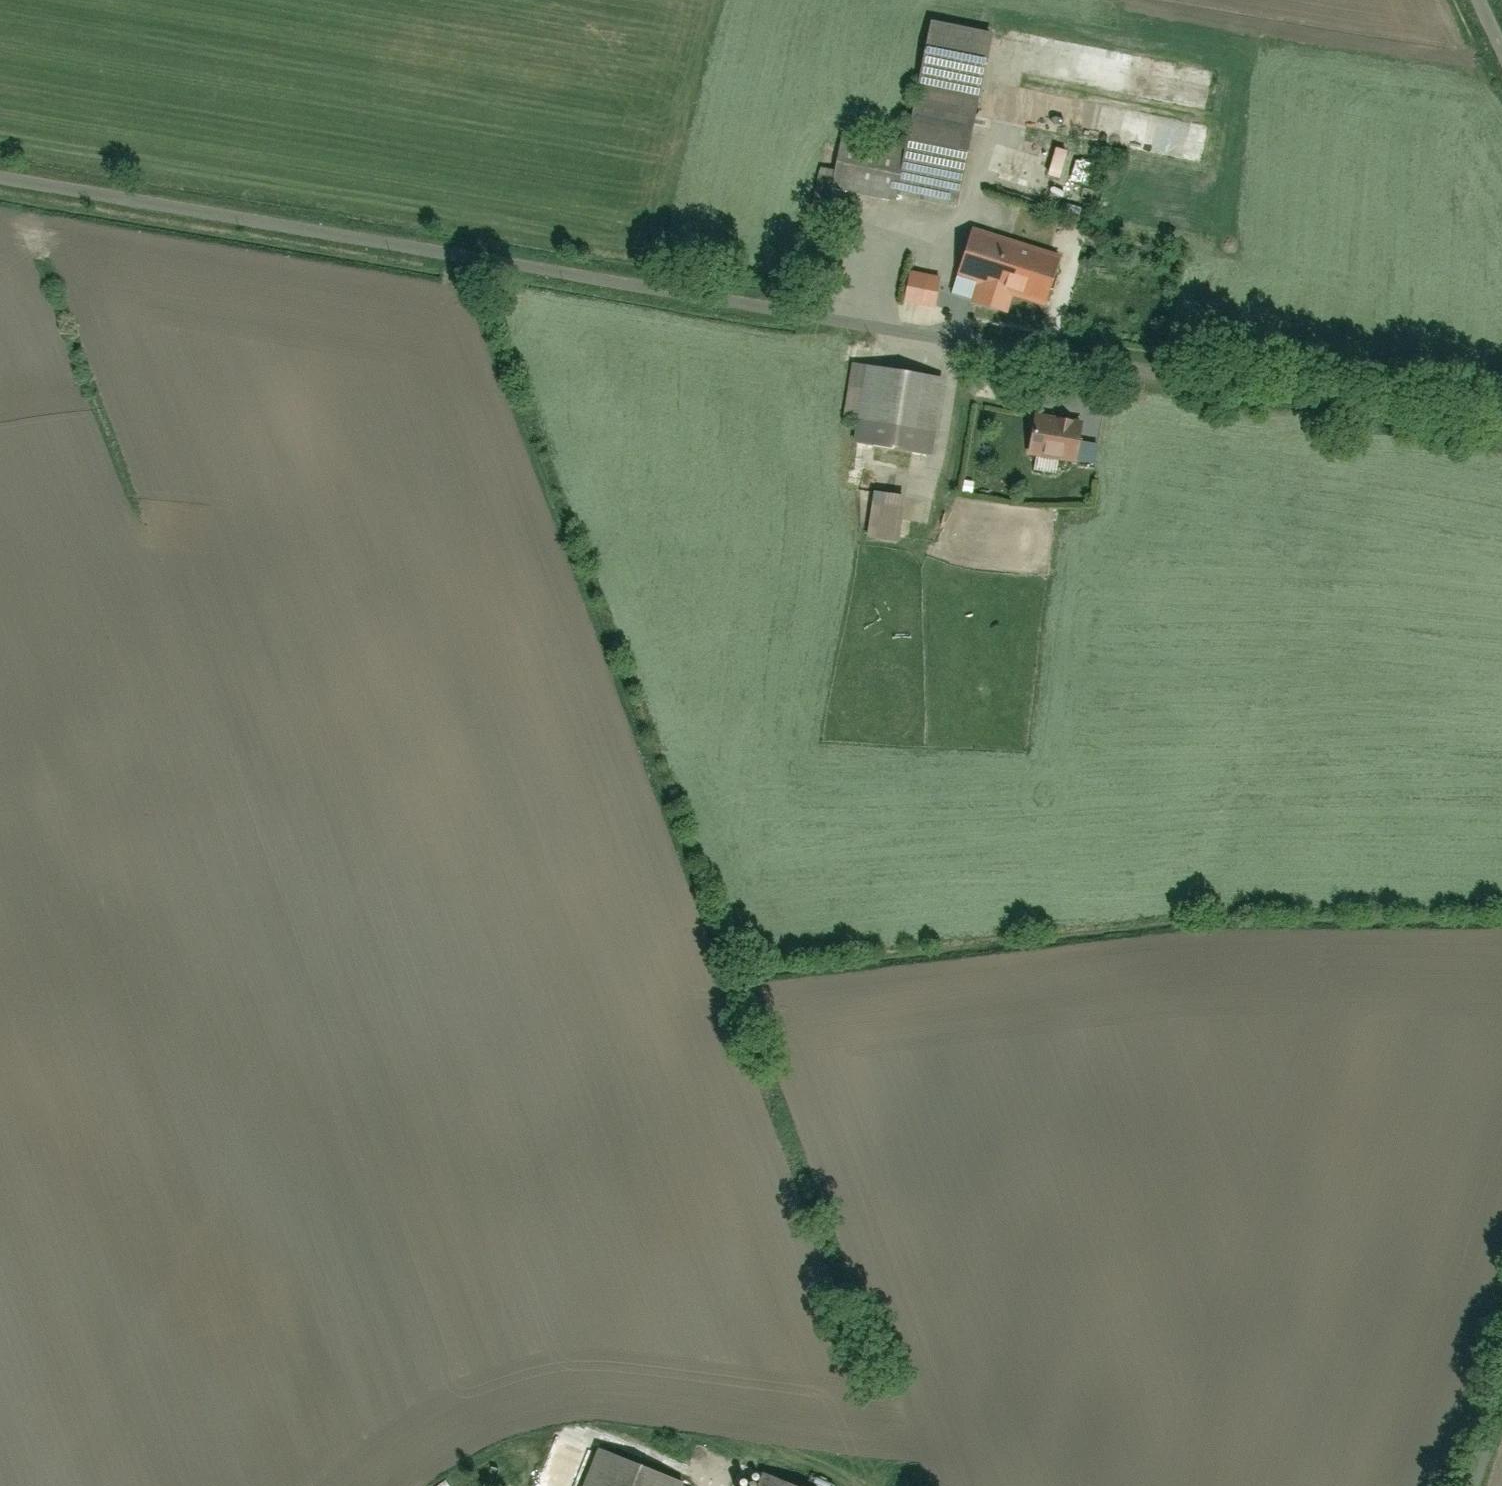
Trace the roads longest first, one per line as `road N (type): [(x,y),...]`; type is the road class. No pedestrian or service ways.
road 1 (residential): [(1501,434),(0,180)]

